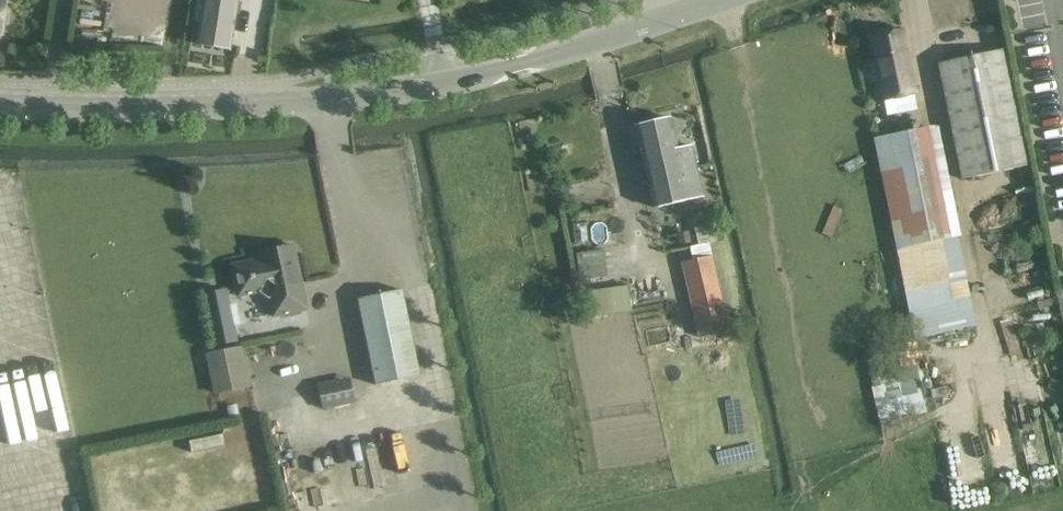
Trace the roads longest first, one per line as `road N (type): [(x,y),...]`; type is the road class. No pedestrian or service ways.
road 1 (tertiary): [(716,0),(516,65),(386,94),(261,107),(0,110)]

